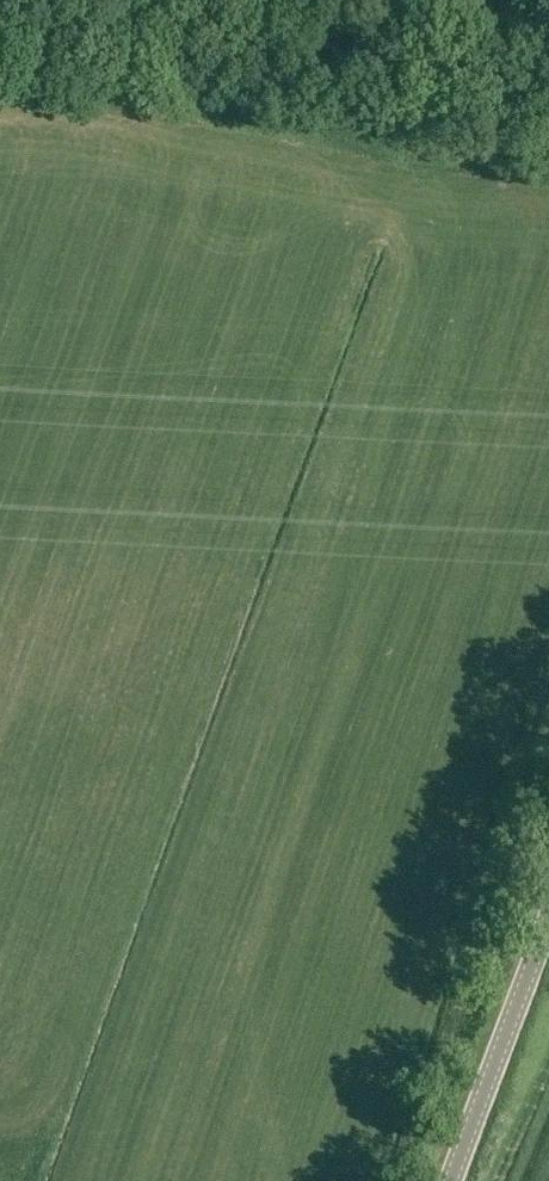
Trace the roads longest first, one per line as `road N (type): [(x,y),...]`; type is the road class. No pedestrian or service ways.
road 1 (track): [(548,55),(0,41)]
road 2 (tertiary): [(451,1180),(548,920)]

